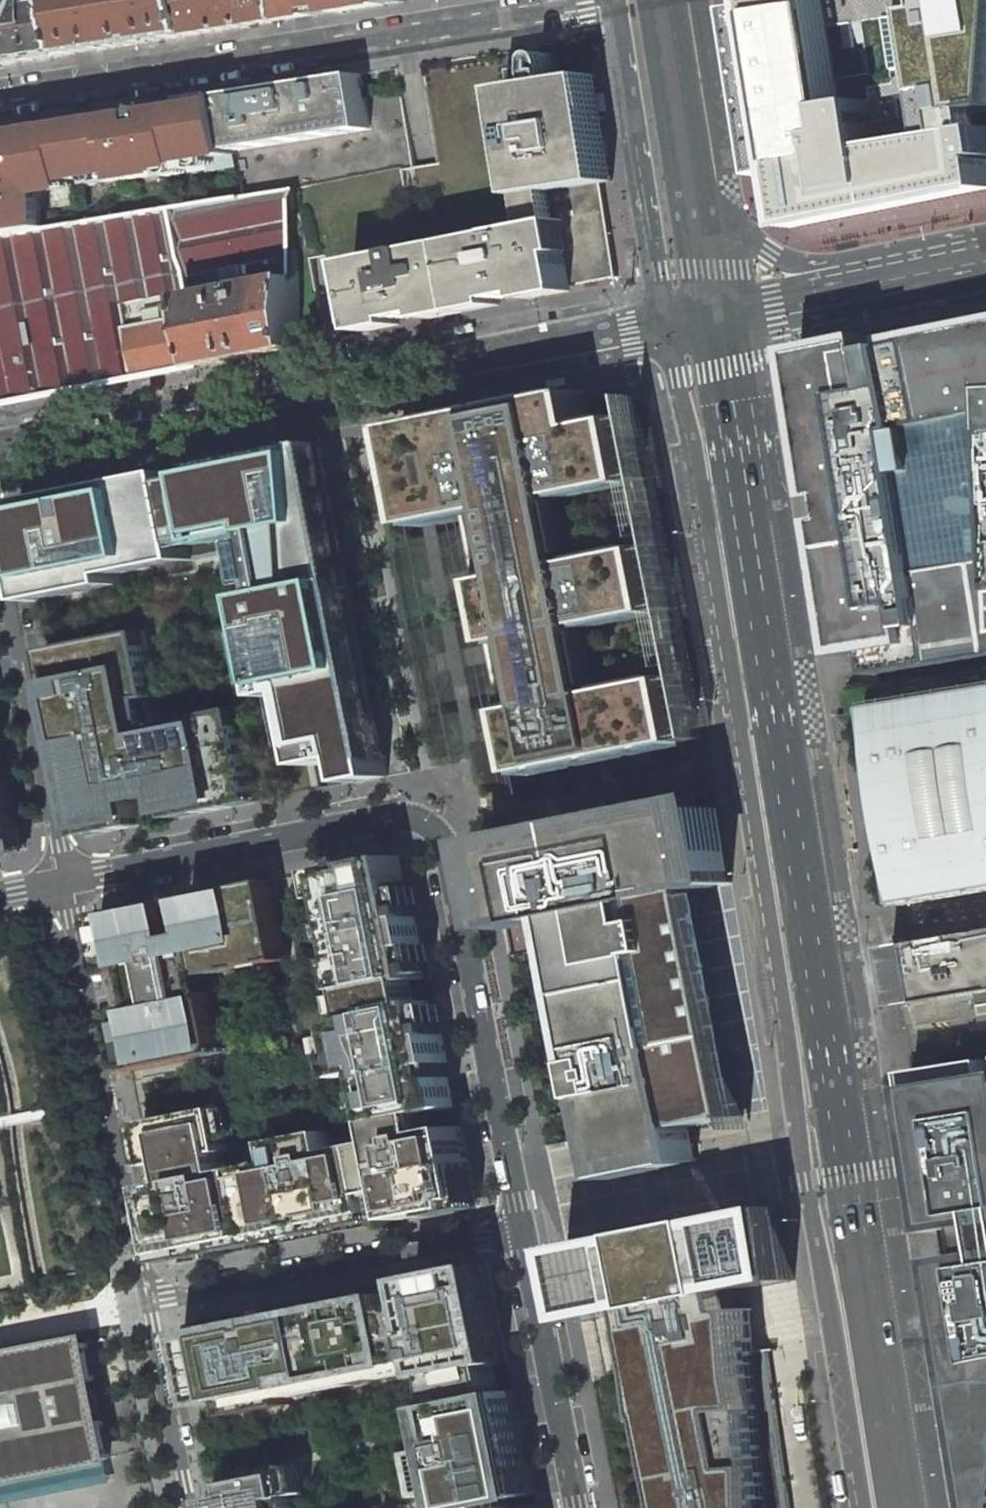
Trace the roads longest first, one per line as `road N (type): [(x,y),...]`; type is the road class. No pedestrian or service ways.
road 1 (primary): [(921,1507),(714,298)]
road 2 (residential): [(523,1230),(447,854),(428,823),(394,817),(65,883)]
road 3 (secondary): [(714,298),(0,439)]
road 4 (residential): [(615,0),(0,96)]
road 5 (residential): [(65,883),(149,1305)]
road 6 (residential): [(149,1305),(523,1230)]
road 7 (residential): [(65,883),(0,553)]
road 8 (primary): [(714,298),(667,0)]
road 9 (residential): [(578,1507),(523,1230)]
road 10 (secondary): [(985,234),(714,298)]
road 11 (residential): [(149,1305),(189,1507)]

